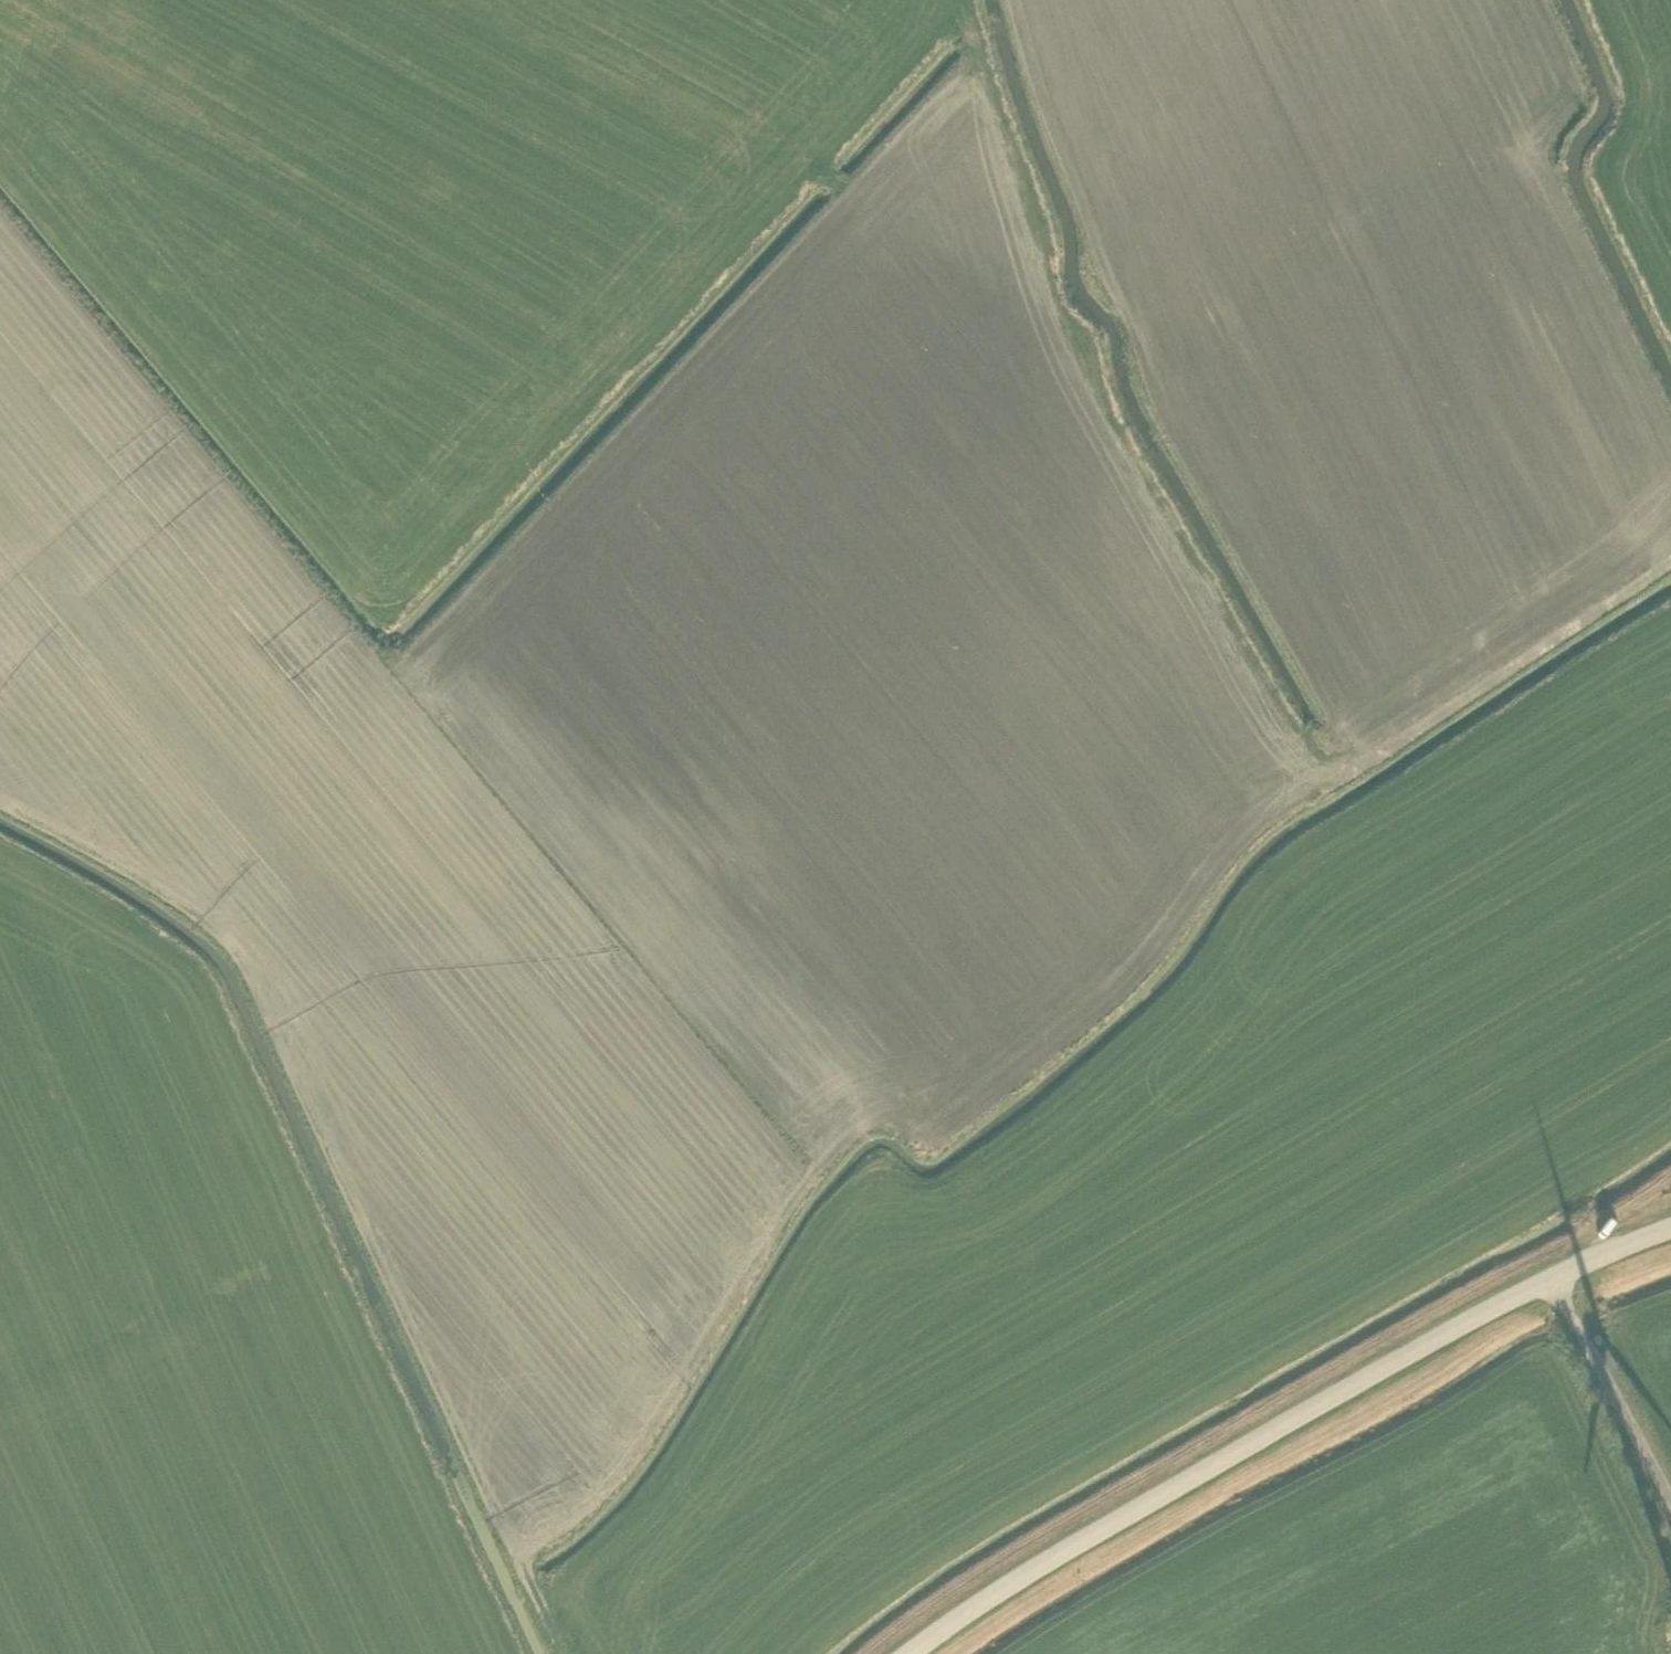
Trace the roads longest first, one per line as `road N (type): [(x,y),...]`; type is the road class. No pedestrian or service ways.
road 1 (tertiary): [(909,1653),(1053,1556),(1419,1347),(1551,1277),(1670,1227)]

